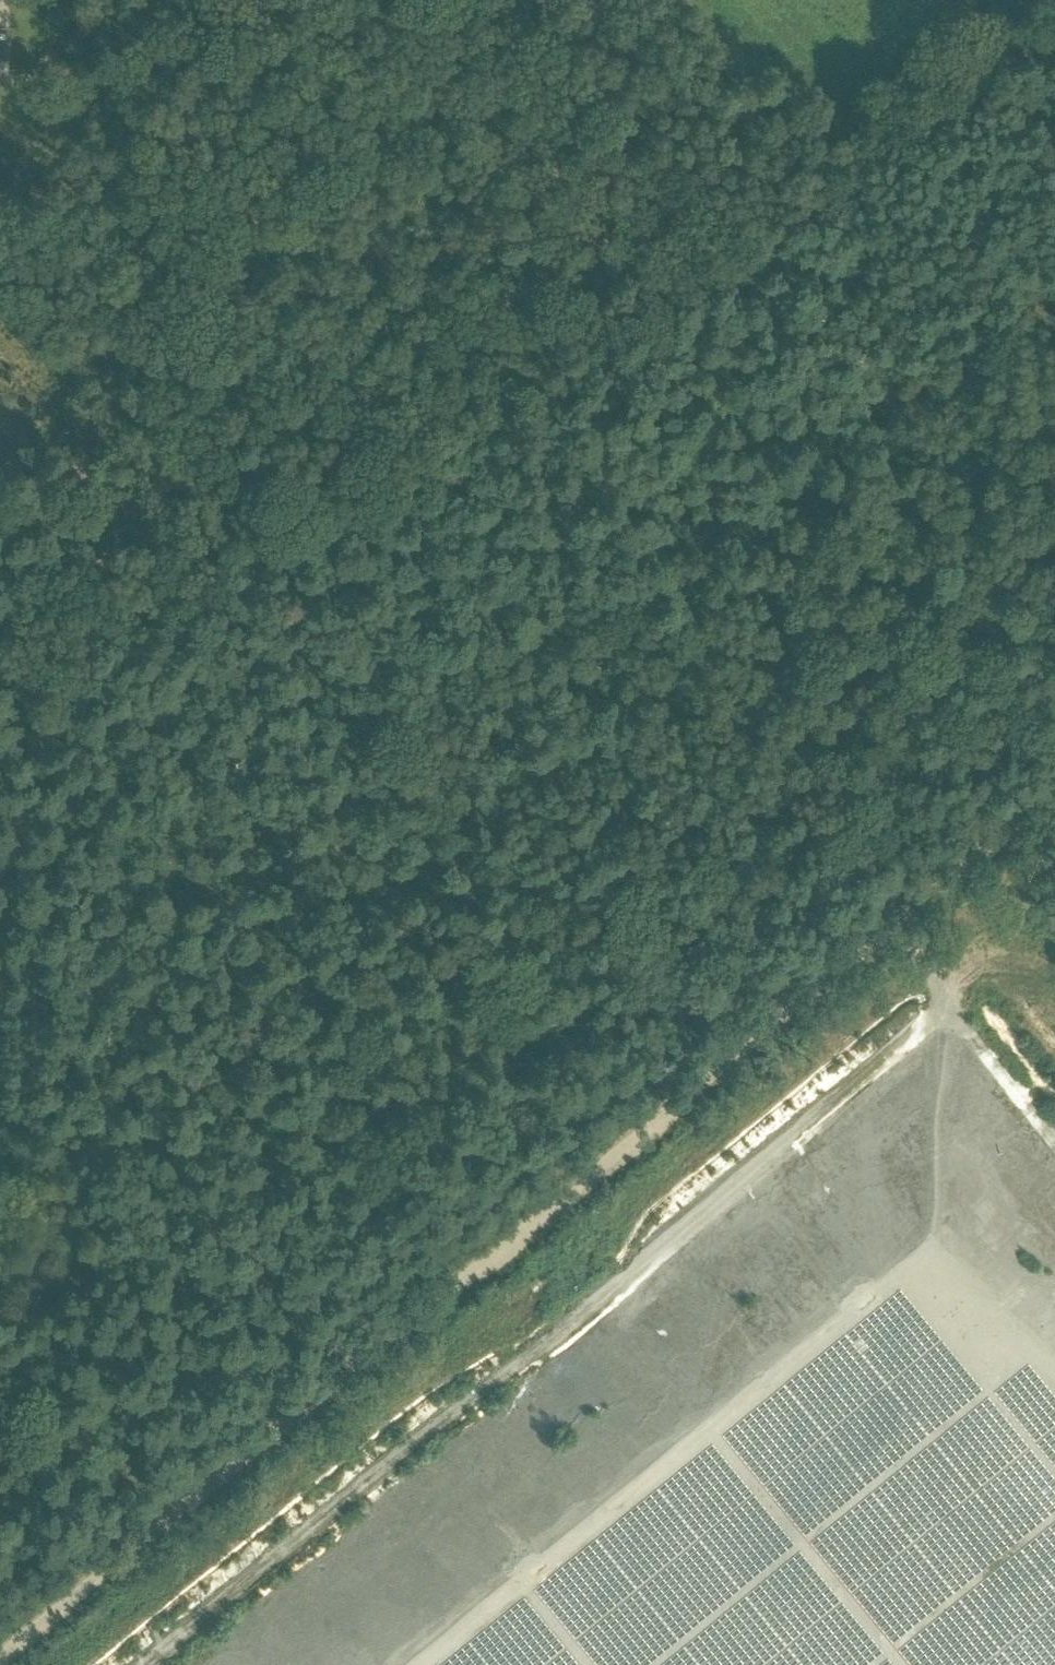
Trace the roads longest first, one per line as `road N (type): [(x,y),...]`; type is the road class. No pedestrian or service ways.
road 1 (unclassified): [(0,1658),(928,901),(1054,788)]

